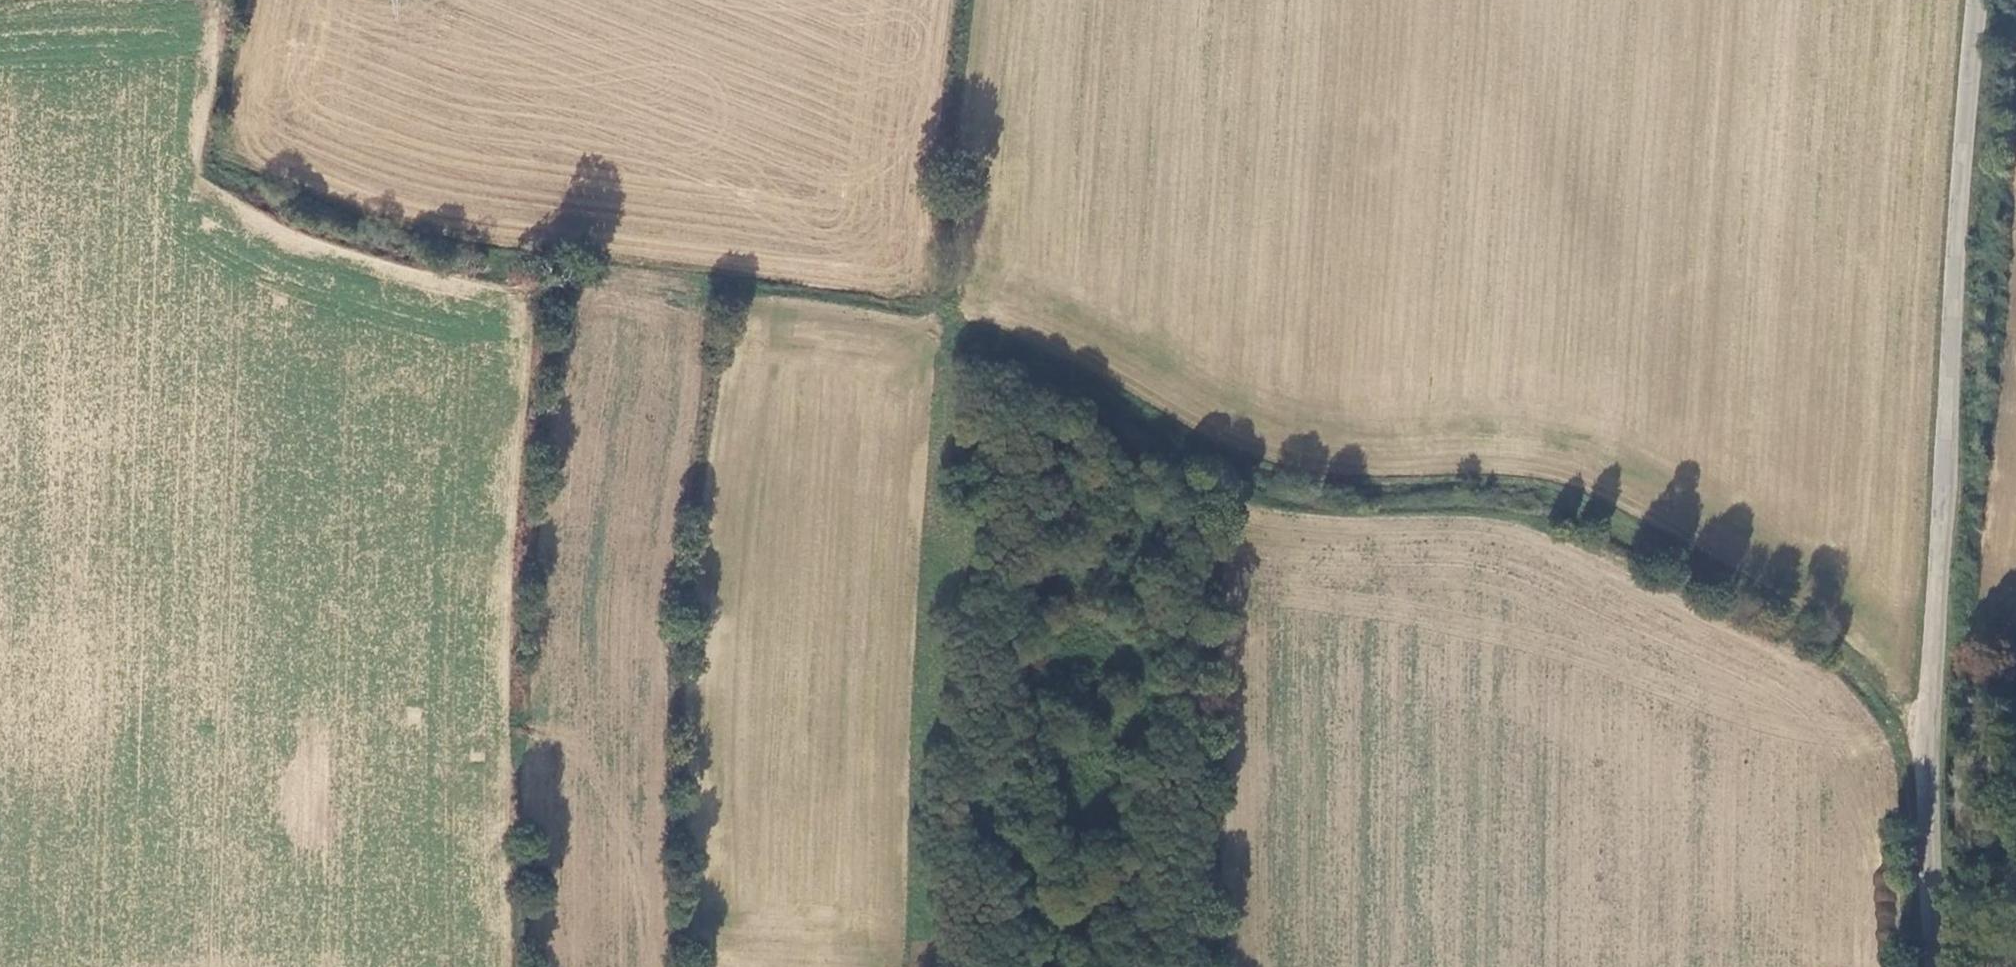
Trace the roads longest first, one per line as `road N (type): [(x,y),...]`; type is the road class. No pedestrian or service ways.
road 1 (track): [(930,297),(1288,467),(1553,481),(1679,539),(1850,640),(1930,738)]
road 2 (unclassified): [(1978,0),(1930,738),(1937,966)]

